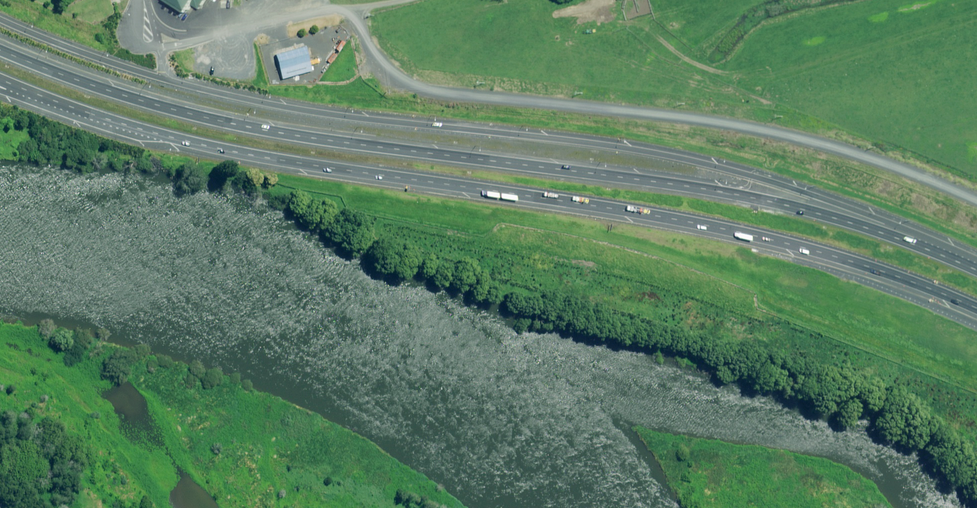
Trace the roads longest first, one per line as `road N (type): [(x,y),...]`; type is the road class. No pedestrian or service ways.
road 1 (motorway): [(0,52),(183,116),(296,140),(712,189),(834,215),(976,265)]
road 2 (motorway): [(976,309),(843,261),(751,241),(296,163),(136,128)]
road 3 (motorway): [(164,79),(333,115),(668,155),(783,185),(976,265)]
road 4 (unclassified): [(976,200),(885,161),(791,136),(413,84),(372,52),(355,8)]
road 5 (residential): [(355,8),(157,44)]
road 6 (motorway): [(0,19),(164,79)]
road 7 (motorway): [(136,128),(0,78)]
road 8 (motorway): [(136,128),(0,89)]

